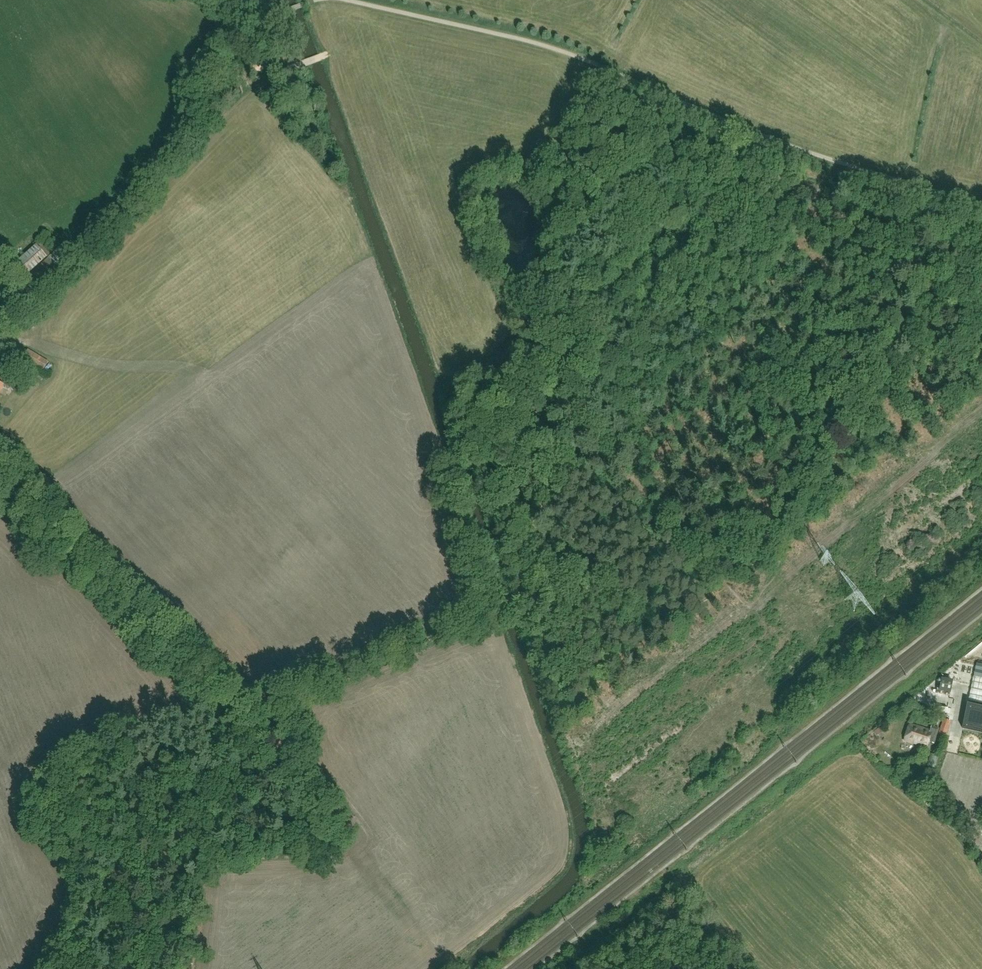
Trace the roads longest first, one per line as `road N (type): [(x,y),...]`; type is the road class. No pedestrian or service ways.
road 1 (track): [(927,756),(923,796),(981,846)]

